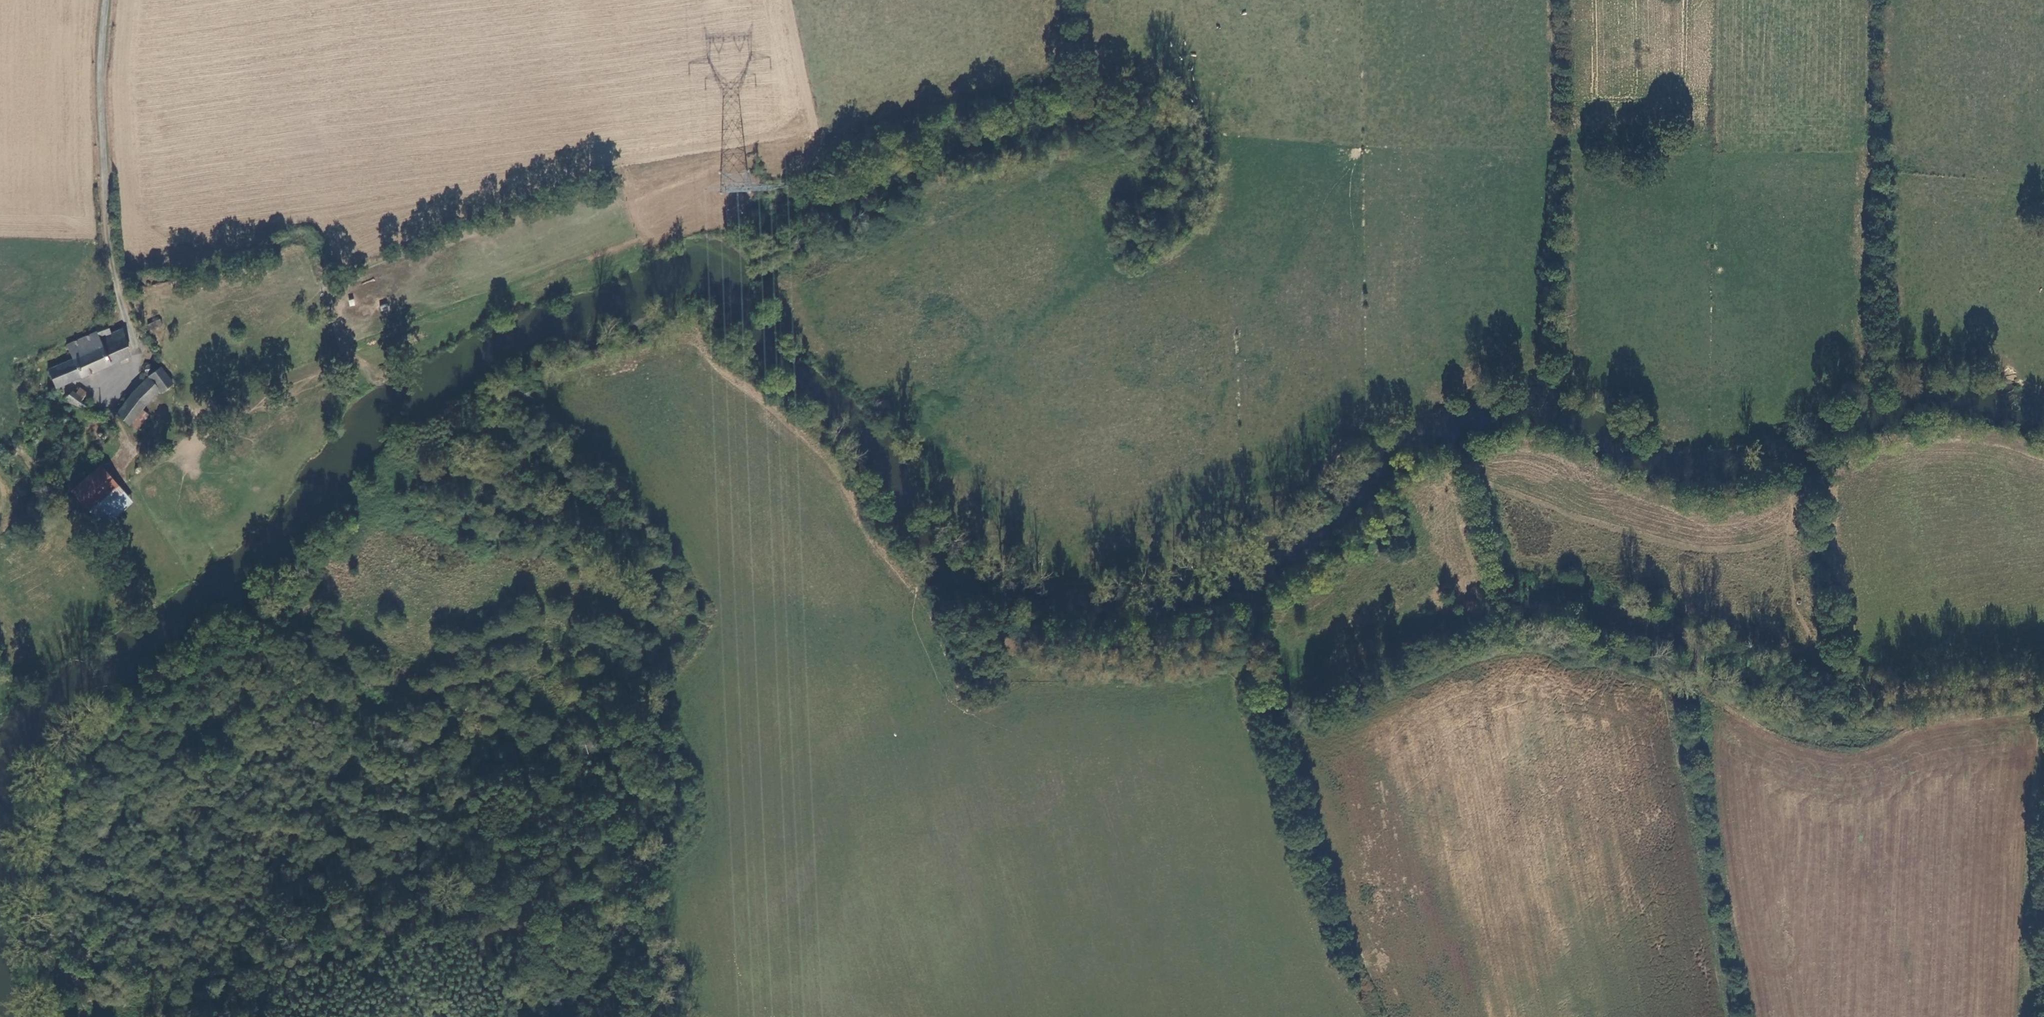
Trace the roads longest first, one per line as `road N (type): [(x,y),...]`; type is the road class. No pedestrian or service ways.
road 1 (unclassified): [(106,0),(107,236),(136,356),(107,406),(127,443),(117,467)]

